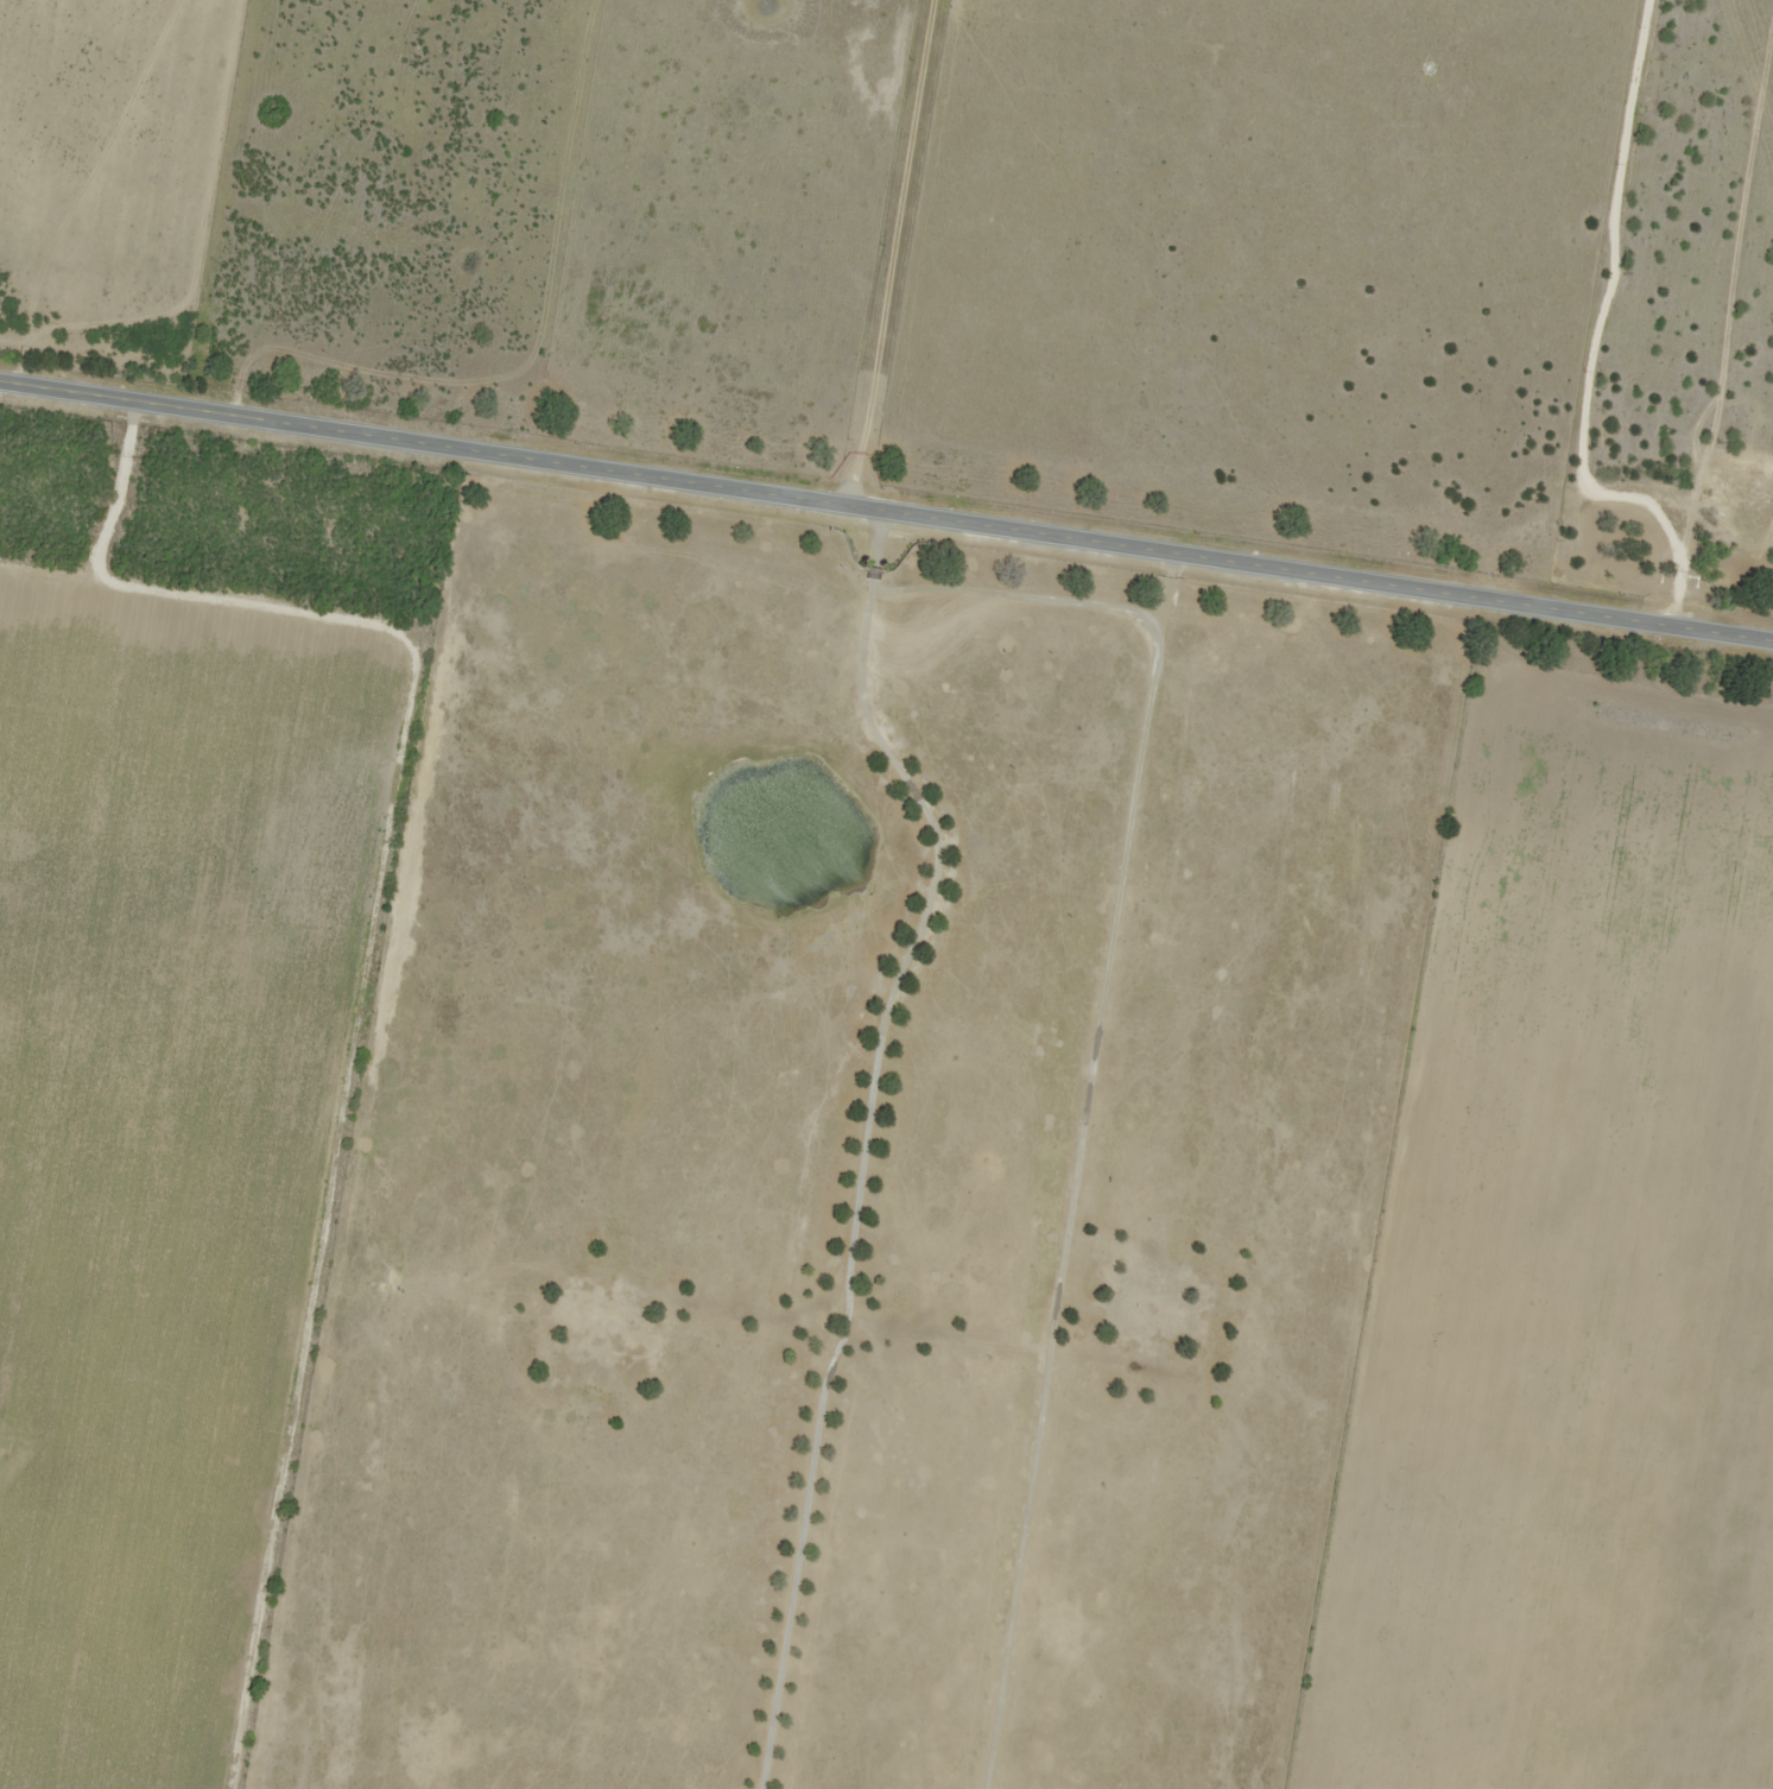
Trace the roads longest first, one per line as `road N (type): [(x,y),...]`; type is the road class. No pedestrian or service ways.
road 1 (secondary): [(1772,642),(0,385)]

